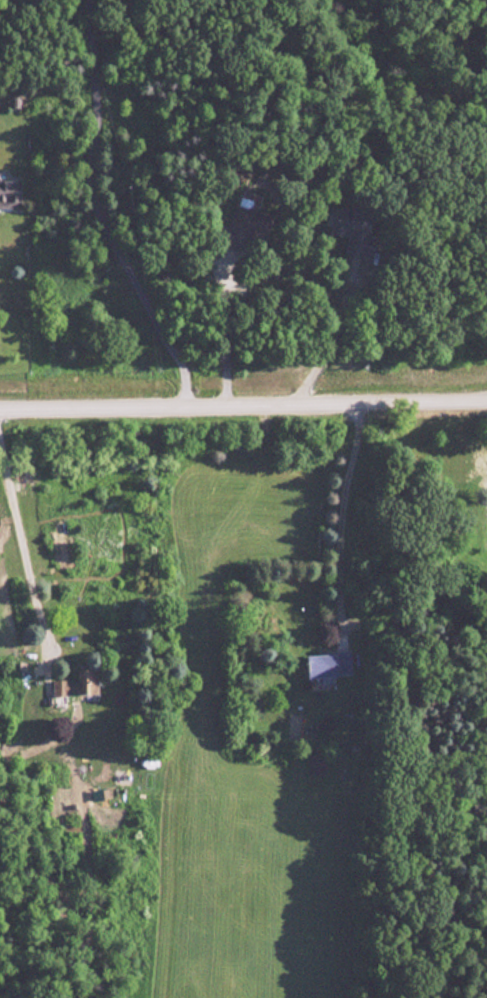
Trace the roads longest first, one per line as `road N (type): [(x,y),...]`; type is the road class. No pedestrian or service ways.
road 1 (residential): [(486,395),(0,406)]

